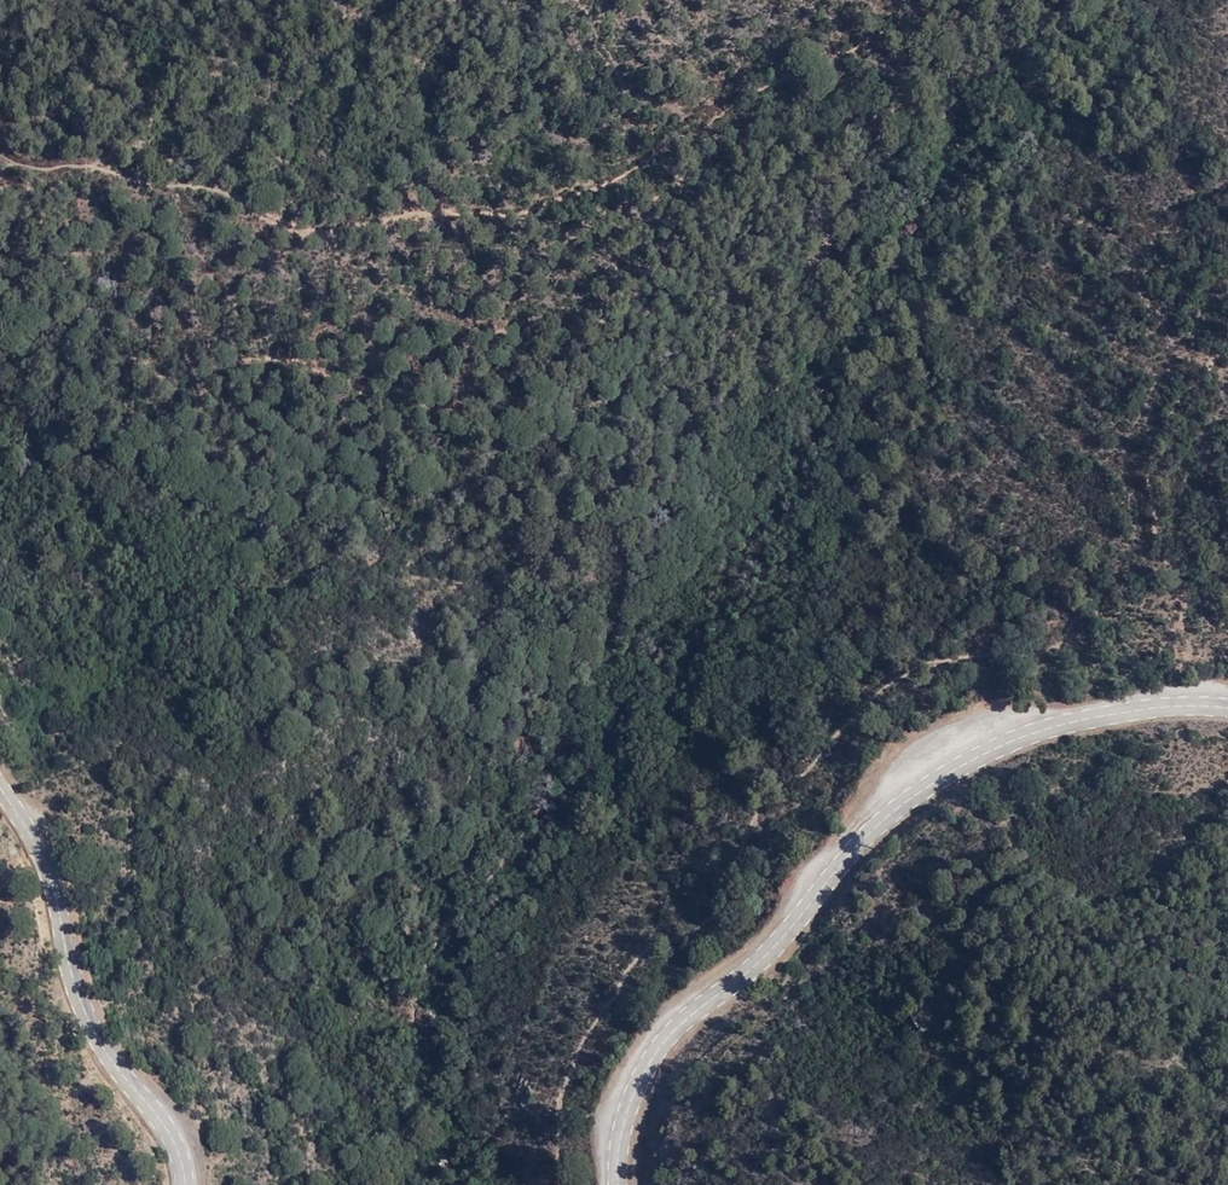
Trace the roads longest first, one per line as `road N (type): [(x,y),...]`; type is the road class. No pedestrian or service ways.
road 1 (tertiary): [(617,1184),(622,1134),(656,1053),(760,961),(826,878),(912,793),(1040,728),(1183,704),(1227,707)]
road 2 (tertiary): [(0,788),(50,882),(87,1019),(180,1152),(187,1184)]

